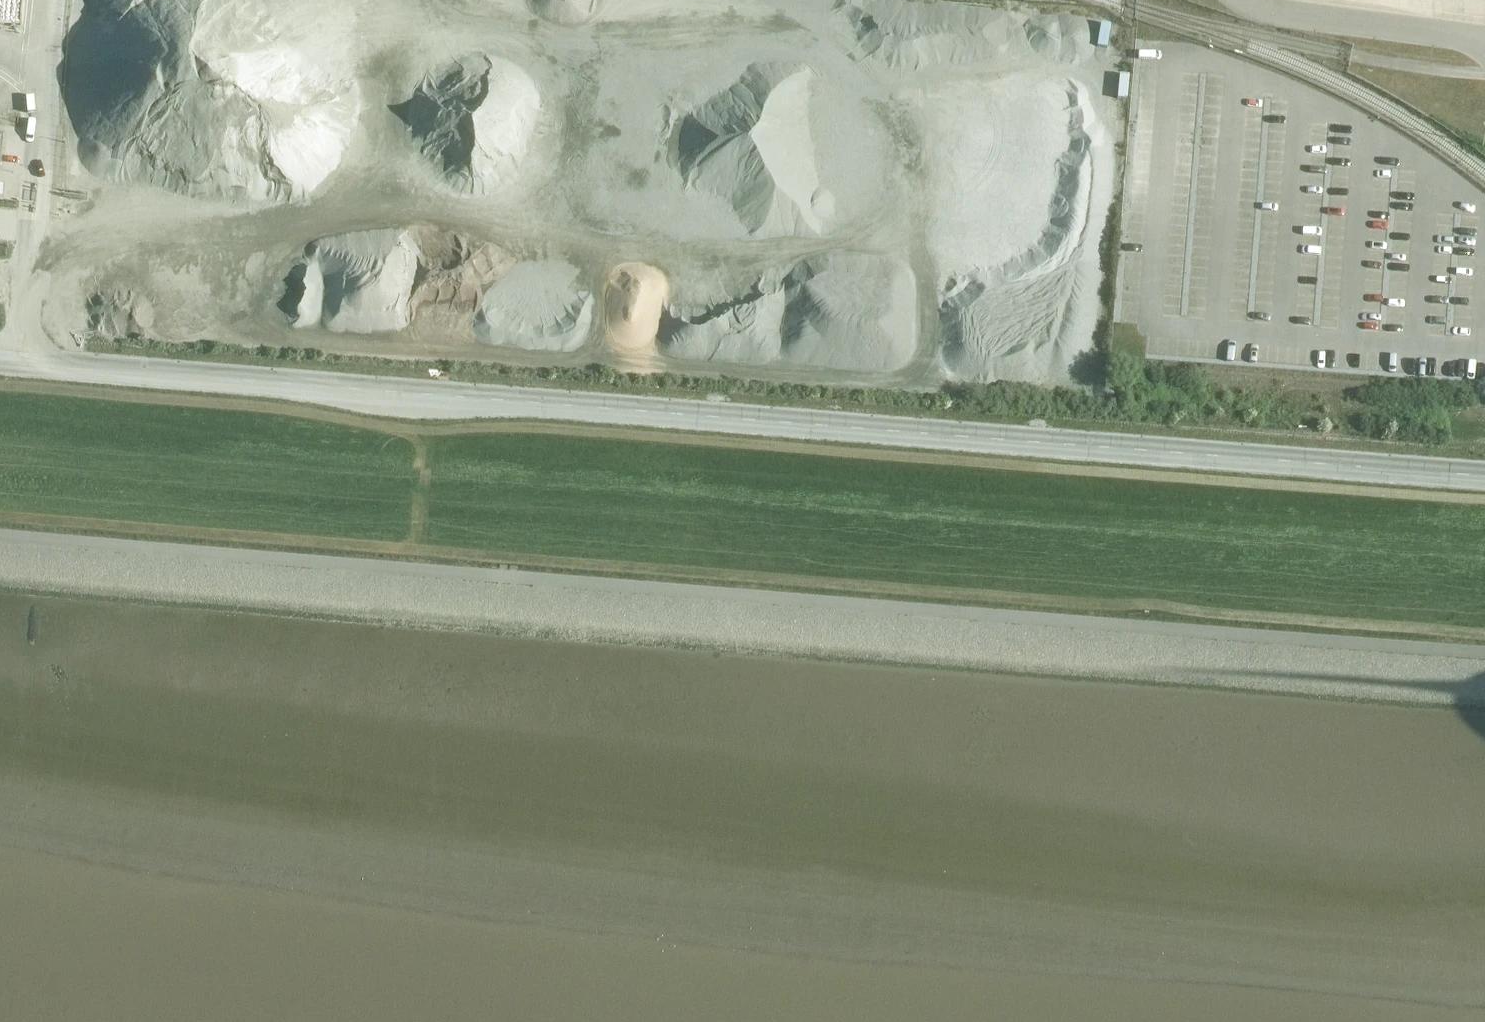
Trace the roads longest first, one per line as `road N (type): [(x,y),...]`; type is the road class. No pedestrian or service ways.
road 1 (track): [(1484,656),(0,540)]
road 2 (tertiary): [(1484,475),(0,360)]

